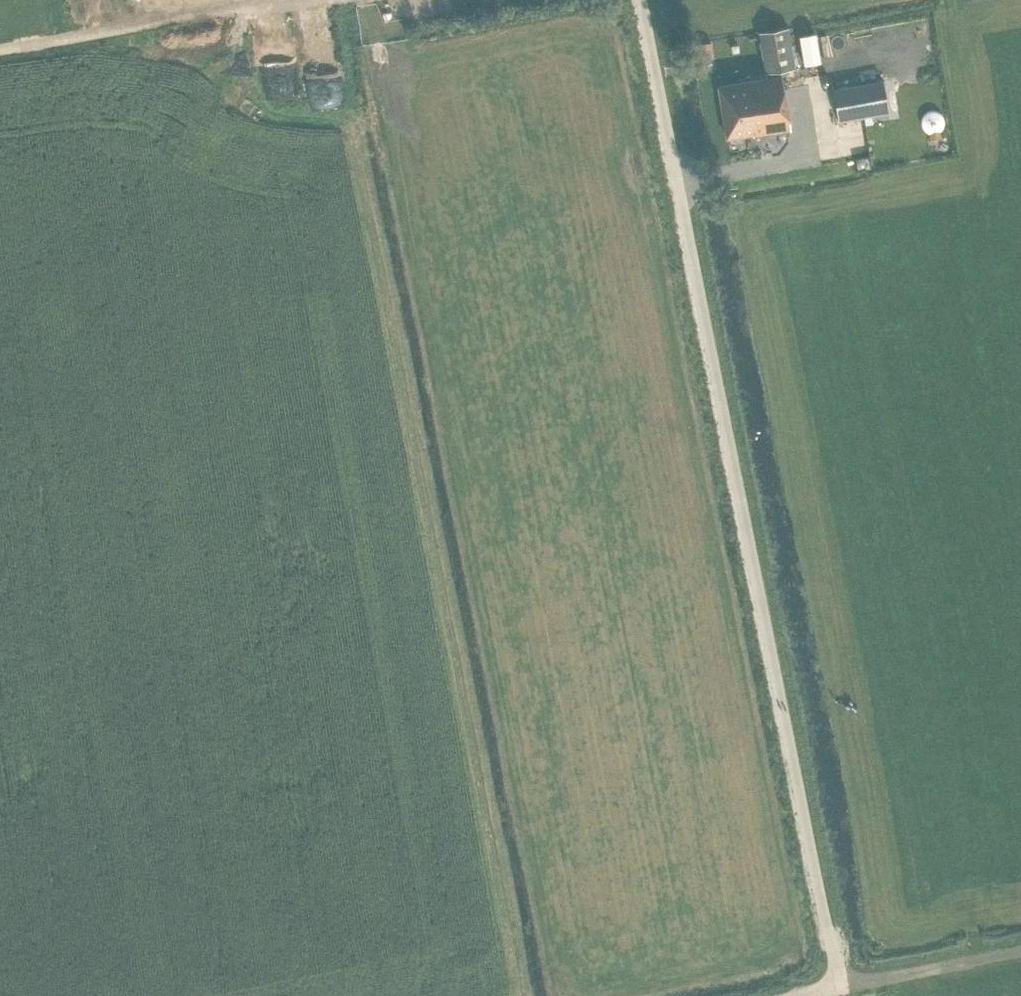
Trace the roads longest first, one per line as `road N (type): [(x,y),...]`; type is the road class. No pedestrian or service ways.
road 1 (unclassified): [(793,995),(839,987),(642,0)]
road 2 (track): [(302,0),(0,51)]
road 3 (track): [(1020,951),(839,987)]

